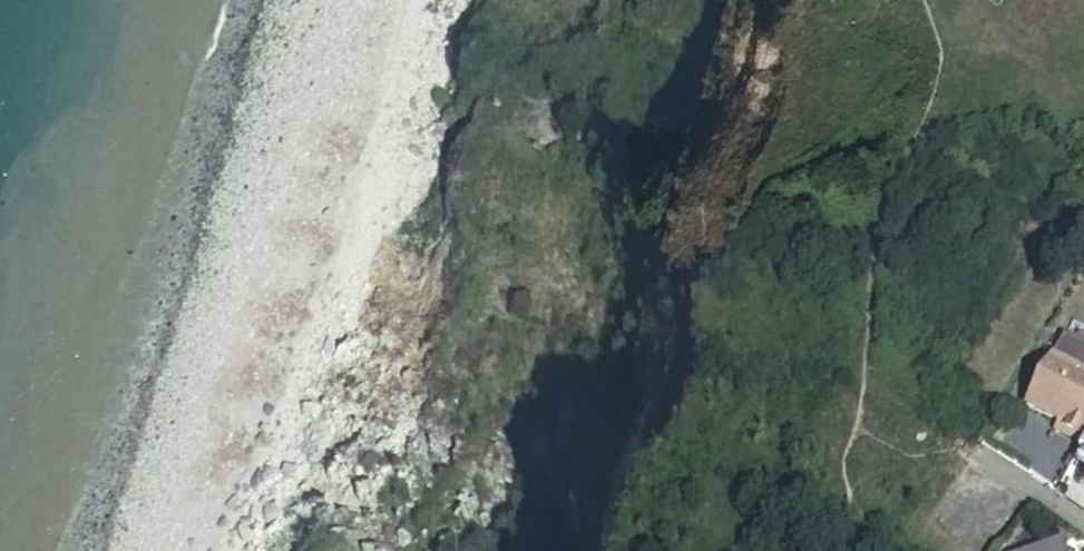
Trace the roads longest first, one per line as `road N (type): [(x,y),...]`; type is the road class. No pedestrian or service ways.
road 1 (residential): [(1083,528),(972,453)]

